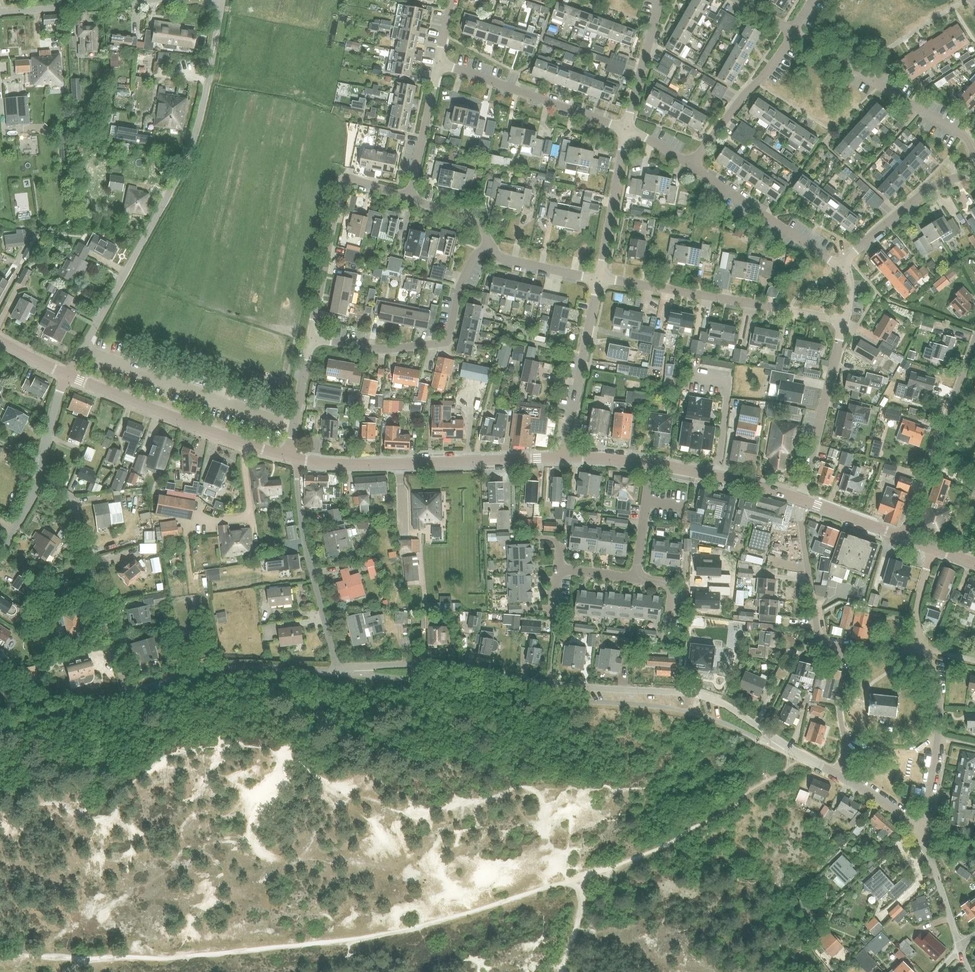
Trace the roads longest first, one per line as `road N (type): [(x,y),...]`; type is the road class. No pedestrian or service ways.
road 1 (residential): [(334,671),(431,664),(549,683),(687,692),(731,708),(839,775)]
road 2 (residential): [(39,480),(74,508),(130,695),(214,670),(334,671)]
road 3 (unclassified): [(68,377),(189,154),(222,0)]
road 4 (tertiary): [(297,458),(342,465),(564,458)]
road 5 (residential): [(844,321),(599,279)]
road 6 (residential): [(311,338),(382,351),(445,341),(463,279),(490,245)]
road 7 (tertiary): [(291,456),(68,377)]
road 8 (residential): [(311,338),(342,182),(349,178),(408,198)]
road 9 (residential): [(297,458),(302,539),(334,671)]
road 10 (residential): [(903,539),(974,343)]
road 11 (residential): [(626,129),(440,63)]
road 12 (residential): [(915,830),(927,810),(939,720),(938,688),(921,649)]
road 13 (residential): [(800,500),(844,321)]
road 14 (residential): [(843,267),(690,165)]
road 15 (residential): [(564,458),(599,279)]
road 16 (residential): [(690,165),(794,32)]
road 17 (residential): [(844,650),(818,633),(800,500)]
road 18 (residential): [(843,267),(926,192),(974,173)]
road 19 (tertiary): [(800,500),(648,464)]
road 20 (residential): [(599,279),(626,129)]
road 21 (unclassified): [(0,13),(143,0)]
road 22 (residential): [(408,198),(440,63)]
road 23 (residential): [(974,160),(962,135),(870,79)]
road 24 (residential): [(626,129),(661,0)]
road 25 (residential): [(870,79),(890,48),(965,0)]
road 26 (residential): [(839,775),(844,650)]
road 27 (residential): [(915,830),(959,947)]
road 28 (residential): [(291,456),(311,338)]

